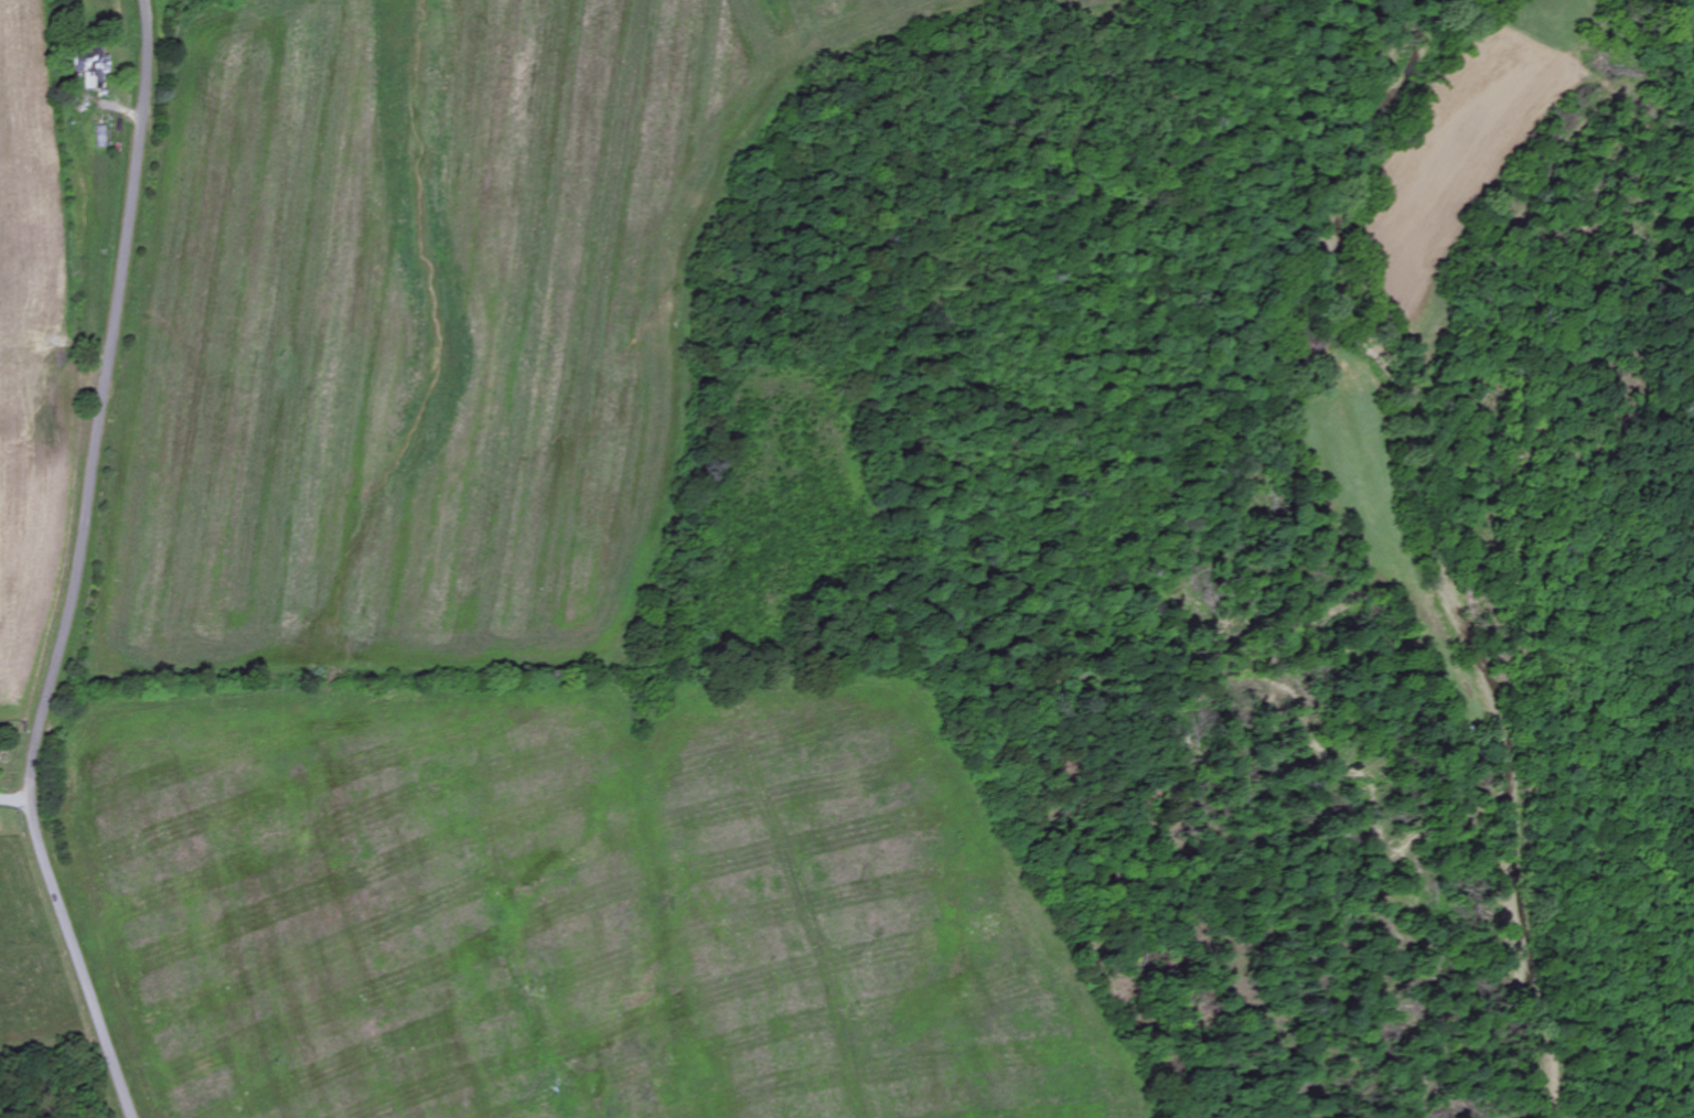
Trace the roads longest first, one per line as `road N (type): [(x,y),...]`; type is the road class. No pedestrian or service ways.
road 1 (residential): [(133,1117),(45,861),(32,770),(81,558),(128,234),(147,64),(143,0)]

